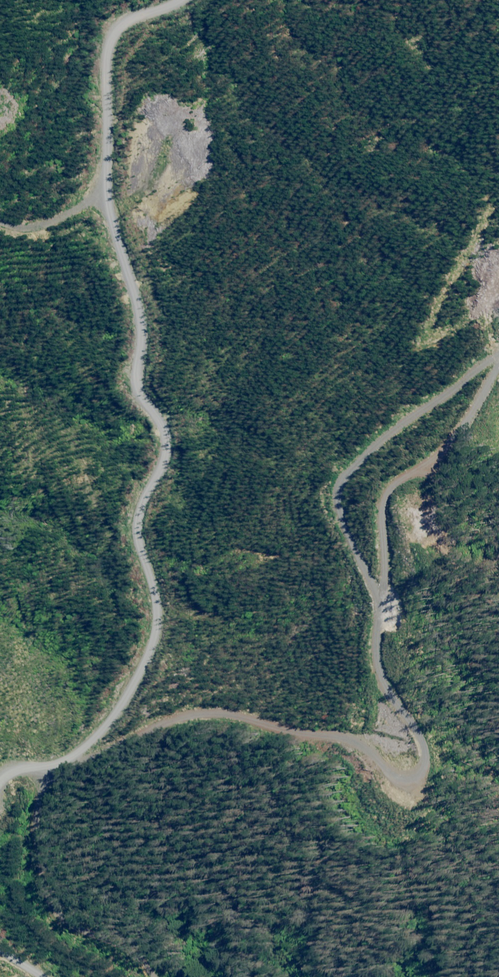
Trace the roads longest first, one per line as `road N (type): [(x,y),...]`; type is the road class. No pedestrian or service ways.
road 1 (track): [(0,789),(61,756),(136,690),(153,593),(141,527),(149,479),(171,439),(132,378),(143,320),(113,180),(108,34),(163,0)]
road 2 (track): [(498,359),(477,400),(385,498),(381,678),(418,731),(421,777),(398,779),(345,731),(207,712),(61,756)]

